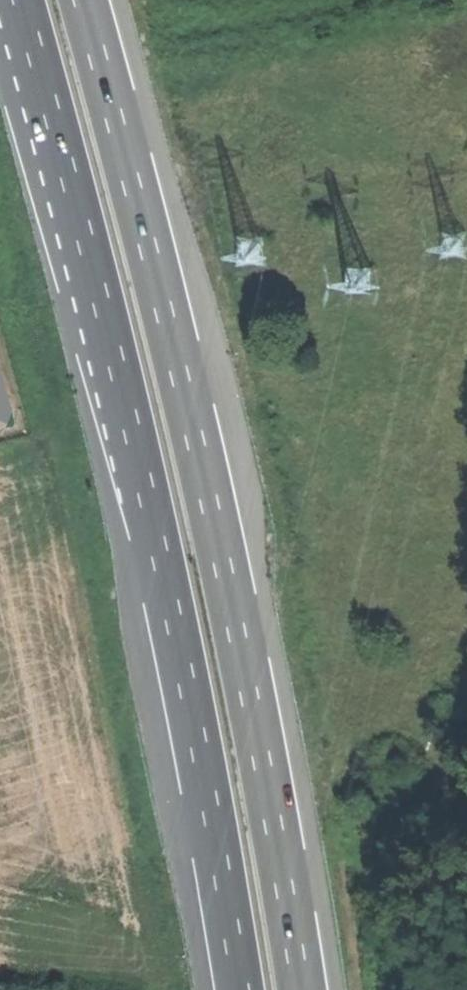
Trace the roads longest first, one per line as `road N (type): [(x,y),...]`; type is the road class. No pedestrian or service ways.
road 1 (trunk): [(21,0),(155,523),(240,989)]
road 2 (trunk): [(300,989),(206,483),(82,0)]

